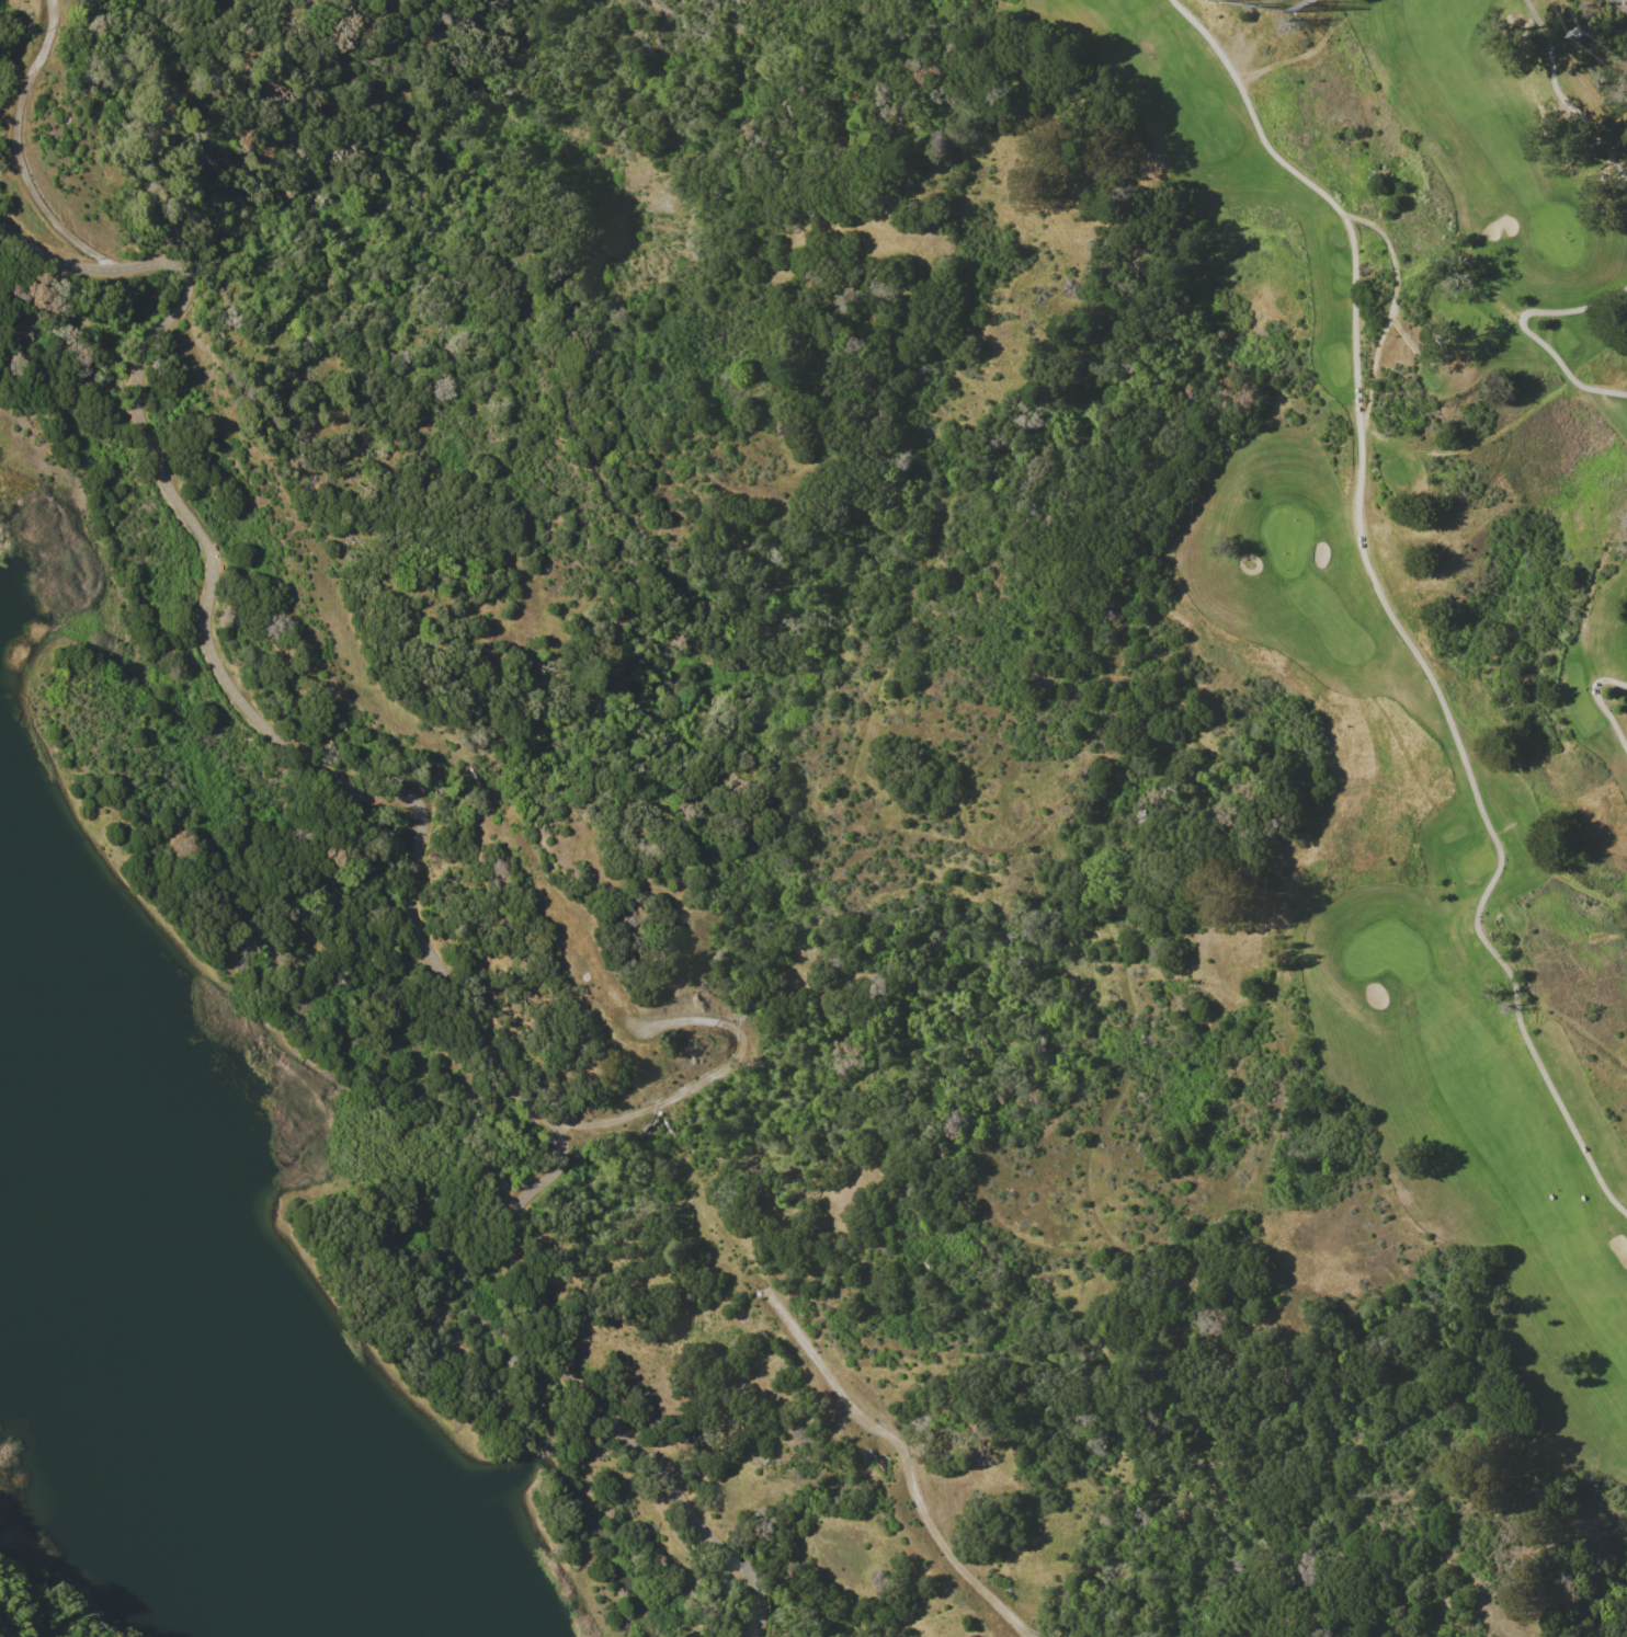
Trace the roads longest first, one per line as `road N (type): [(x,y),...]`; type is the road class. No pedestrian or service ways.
road 1 (track): [(1028,1636),(933,1531),(894,1438),(852,1413),(763,1287)]
road 2 (track): [(555,1122),(630,1114),(730,1063),(740,1043),(721,1021),(635,1026)]
road 3 (track): [(116,270),(41,207),(18,161),(16,112),(49,37),(50,0)]

